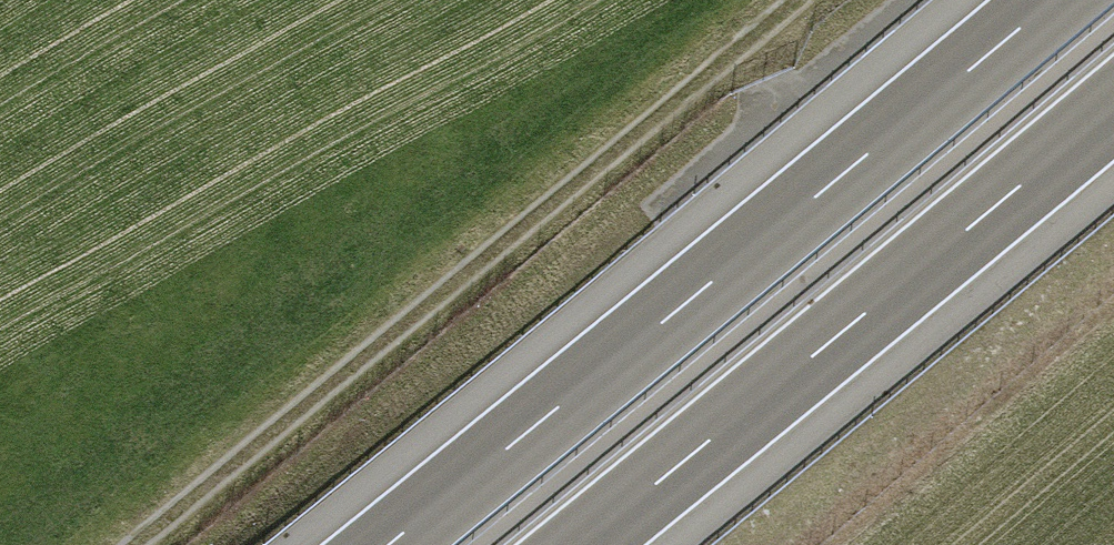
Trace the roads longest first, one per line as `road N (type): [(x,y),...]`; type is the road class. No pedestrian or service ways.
road 1 (motorway): [(1051,0),(386,544)]
road 2 (track): [(796,0),(142,544)]
road 3 (motorway): [(578,544),(1113,106)]

